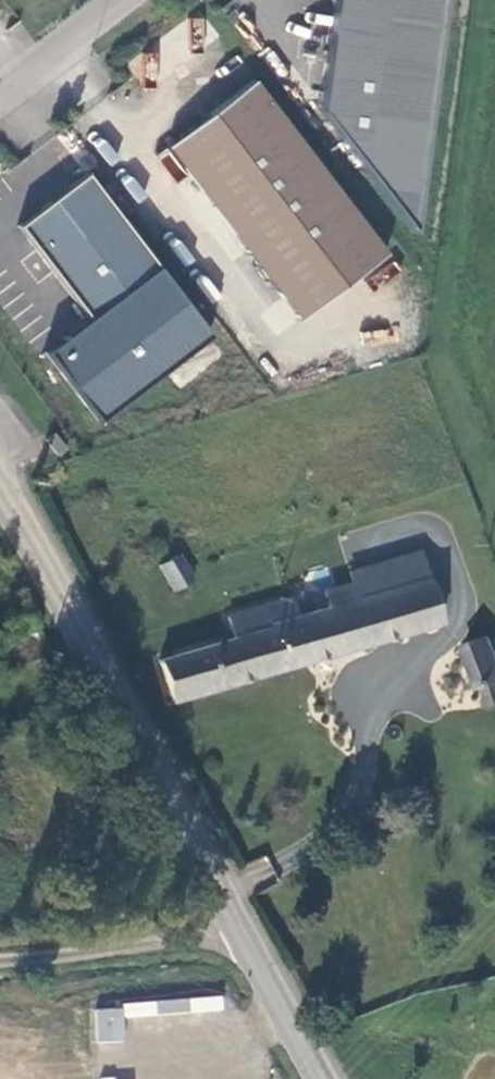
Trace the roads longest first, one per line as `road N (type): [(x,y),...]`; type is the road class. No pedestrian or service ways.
road 1 (unclassified): [(0,491),(236,928)]
road 2 (residential): [(236,928),(0,960)]
road 3 (unclassified): [(236,928),(320,1078)]
road 4 (unclassified): [(121,0),(0,91)]

